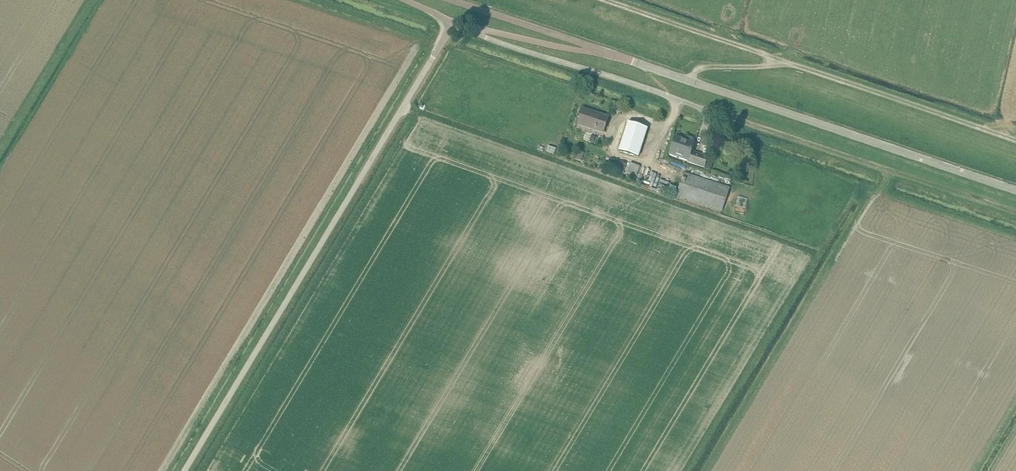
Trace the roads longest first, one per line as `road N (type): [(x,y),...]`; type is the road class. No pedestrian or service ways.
road 1 (unclassified): [(185,470),(452,25)]
road 2 (track): [(599,0),(1015,143)]
road 3 (unclassified): [(1015,188),(604,52)]
road 4 (unclassified): [(604,52),(451,0)]
road 5 (unclassified): [(604,52),(452,25)]

